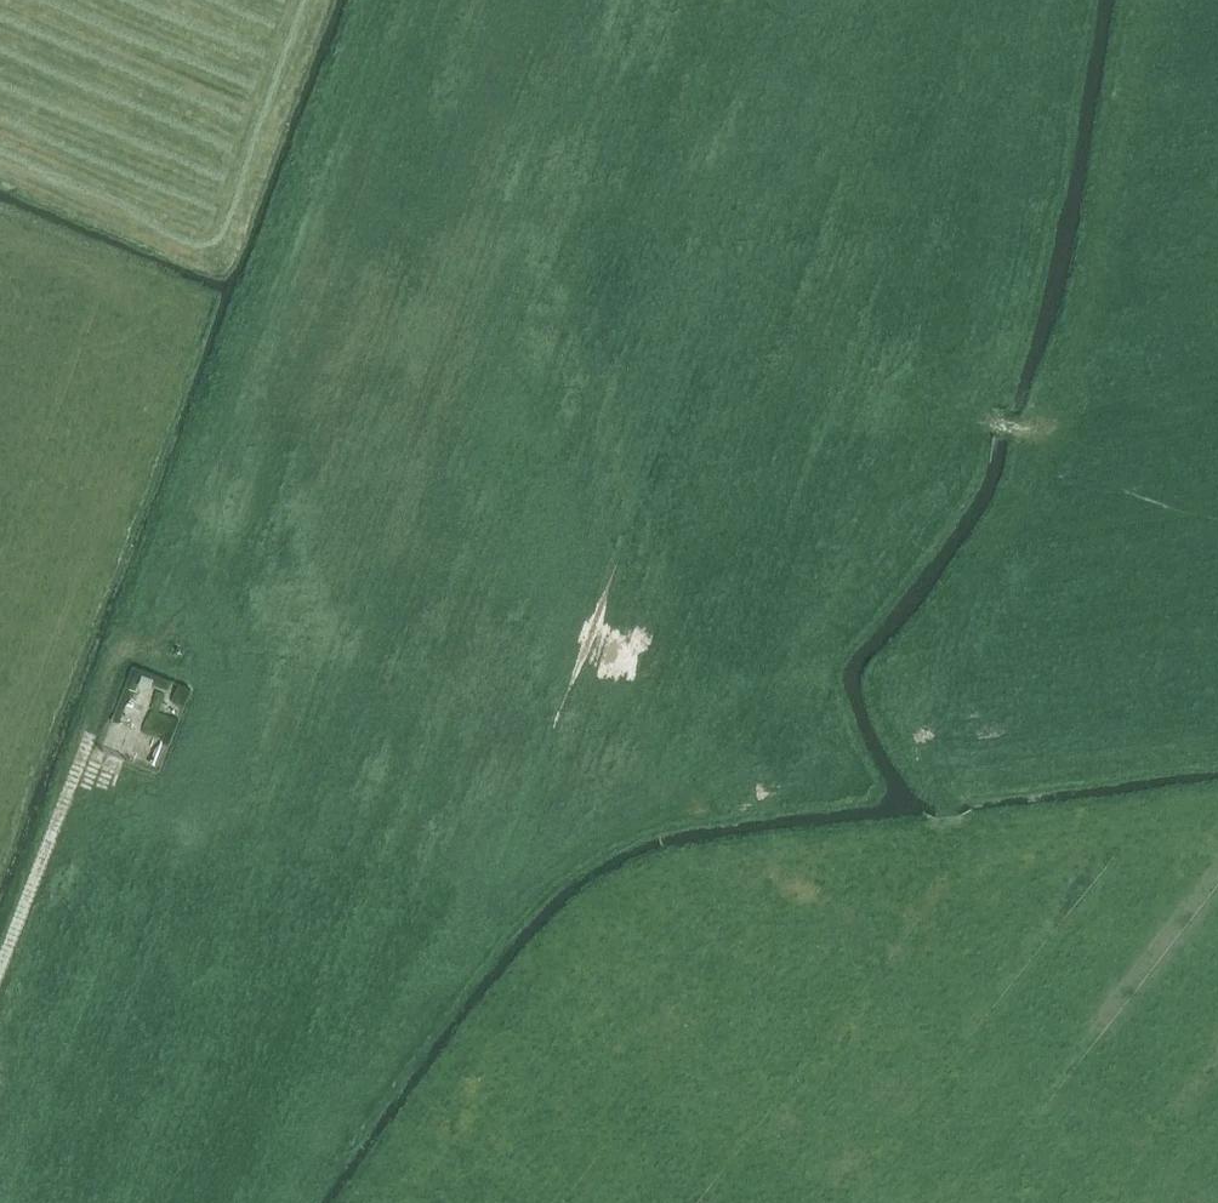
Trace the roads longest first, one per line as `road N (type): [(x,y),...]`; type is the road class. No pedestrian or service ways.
road 1 (track): [(112,754),(105,768),(73,781),(0,965)]

